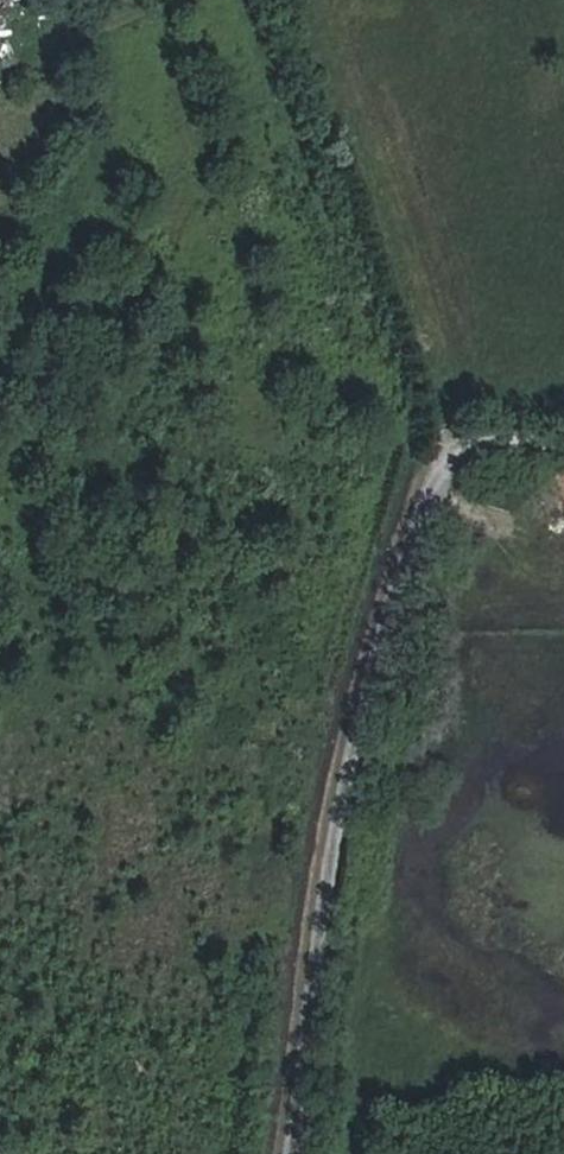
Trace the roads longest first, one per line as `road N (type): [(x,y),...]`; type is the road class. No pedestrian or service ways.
road 1 (residential): [(280,1153),(334,833),(405,552),(436,470),(478,447),(563,447)]

